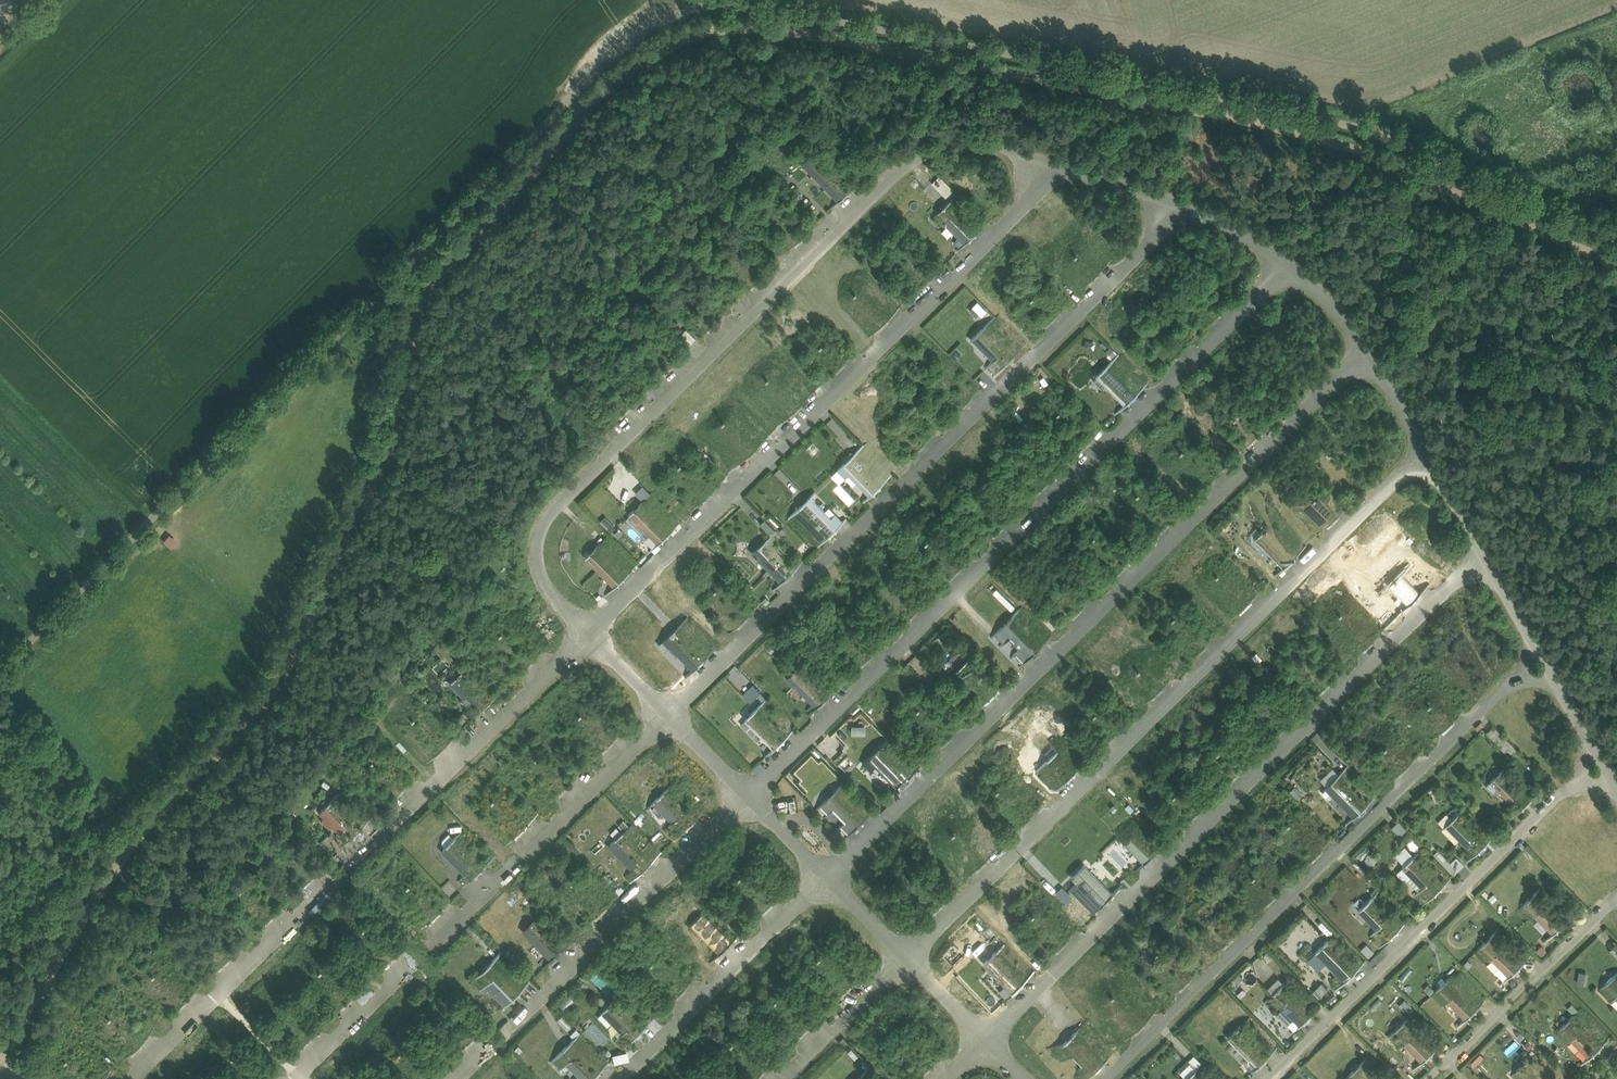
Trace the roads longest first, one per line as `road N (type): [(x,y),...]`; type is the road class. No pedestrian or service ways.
road 1 (unclassified): [(1616,241),(1355,122),(721,1),(629,38),(0,660)]
road 2 (unclassified): [(1289,267),(750,797)]
road 3 (unclassified): [(1366,347),(829,879)]
road 4 (unclassified): [(1184,208),(666,717)]
road 5 (unclassified): [(1424,450),(907,959)]
road 6 (unclassified): [(1483,554),(985,1041)]
road 7 (unclassified): [(1543,652),(1105,1078)]
road 8 (unclassified): [(640,423),(910,162),(950,145),(1064,167)]
road 9 (unclassified): [(1064,167),(693,534)]
road 10 (unclassified): [(1602,755),(1269,1078)]
road 11 (unclassified): [(750,797),(509,1031)]
road 12 (unclassified): [(587,633),(351,862)]
road 13 (unclassified): [(666,717),(433,944)]
road 14 (unclassified): [(829,879),(622,1078)]
road 15 (unclassified): [(640,423),(544,520),(540,574),(587,633)]
road 16 (unclassified): [(1616,900),(1434,1078)]
road 17 (unclassified): [(907,959),(784,1078)]
road 18 (unclassified): [(403,966),(292,1072)]
road 19 (unclassified): [(322,889),(216,992)]
road 20 (unclassified): [(587,633),(693,534)]
road 21 (unclassified): [(1064,167),(1184,208)]
road 22 (unclassified): [(216,992),(126,1078)]

